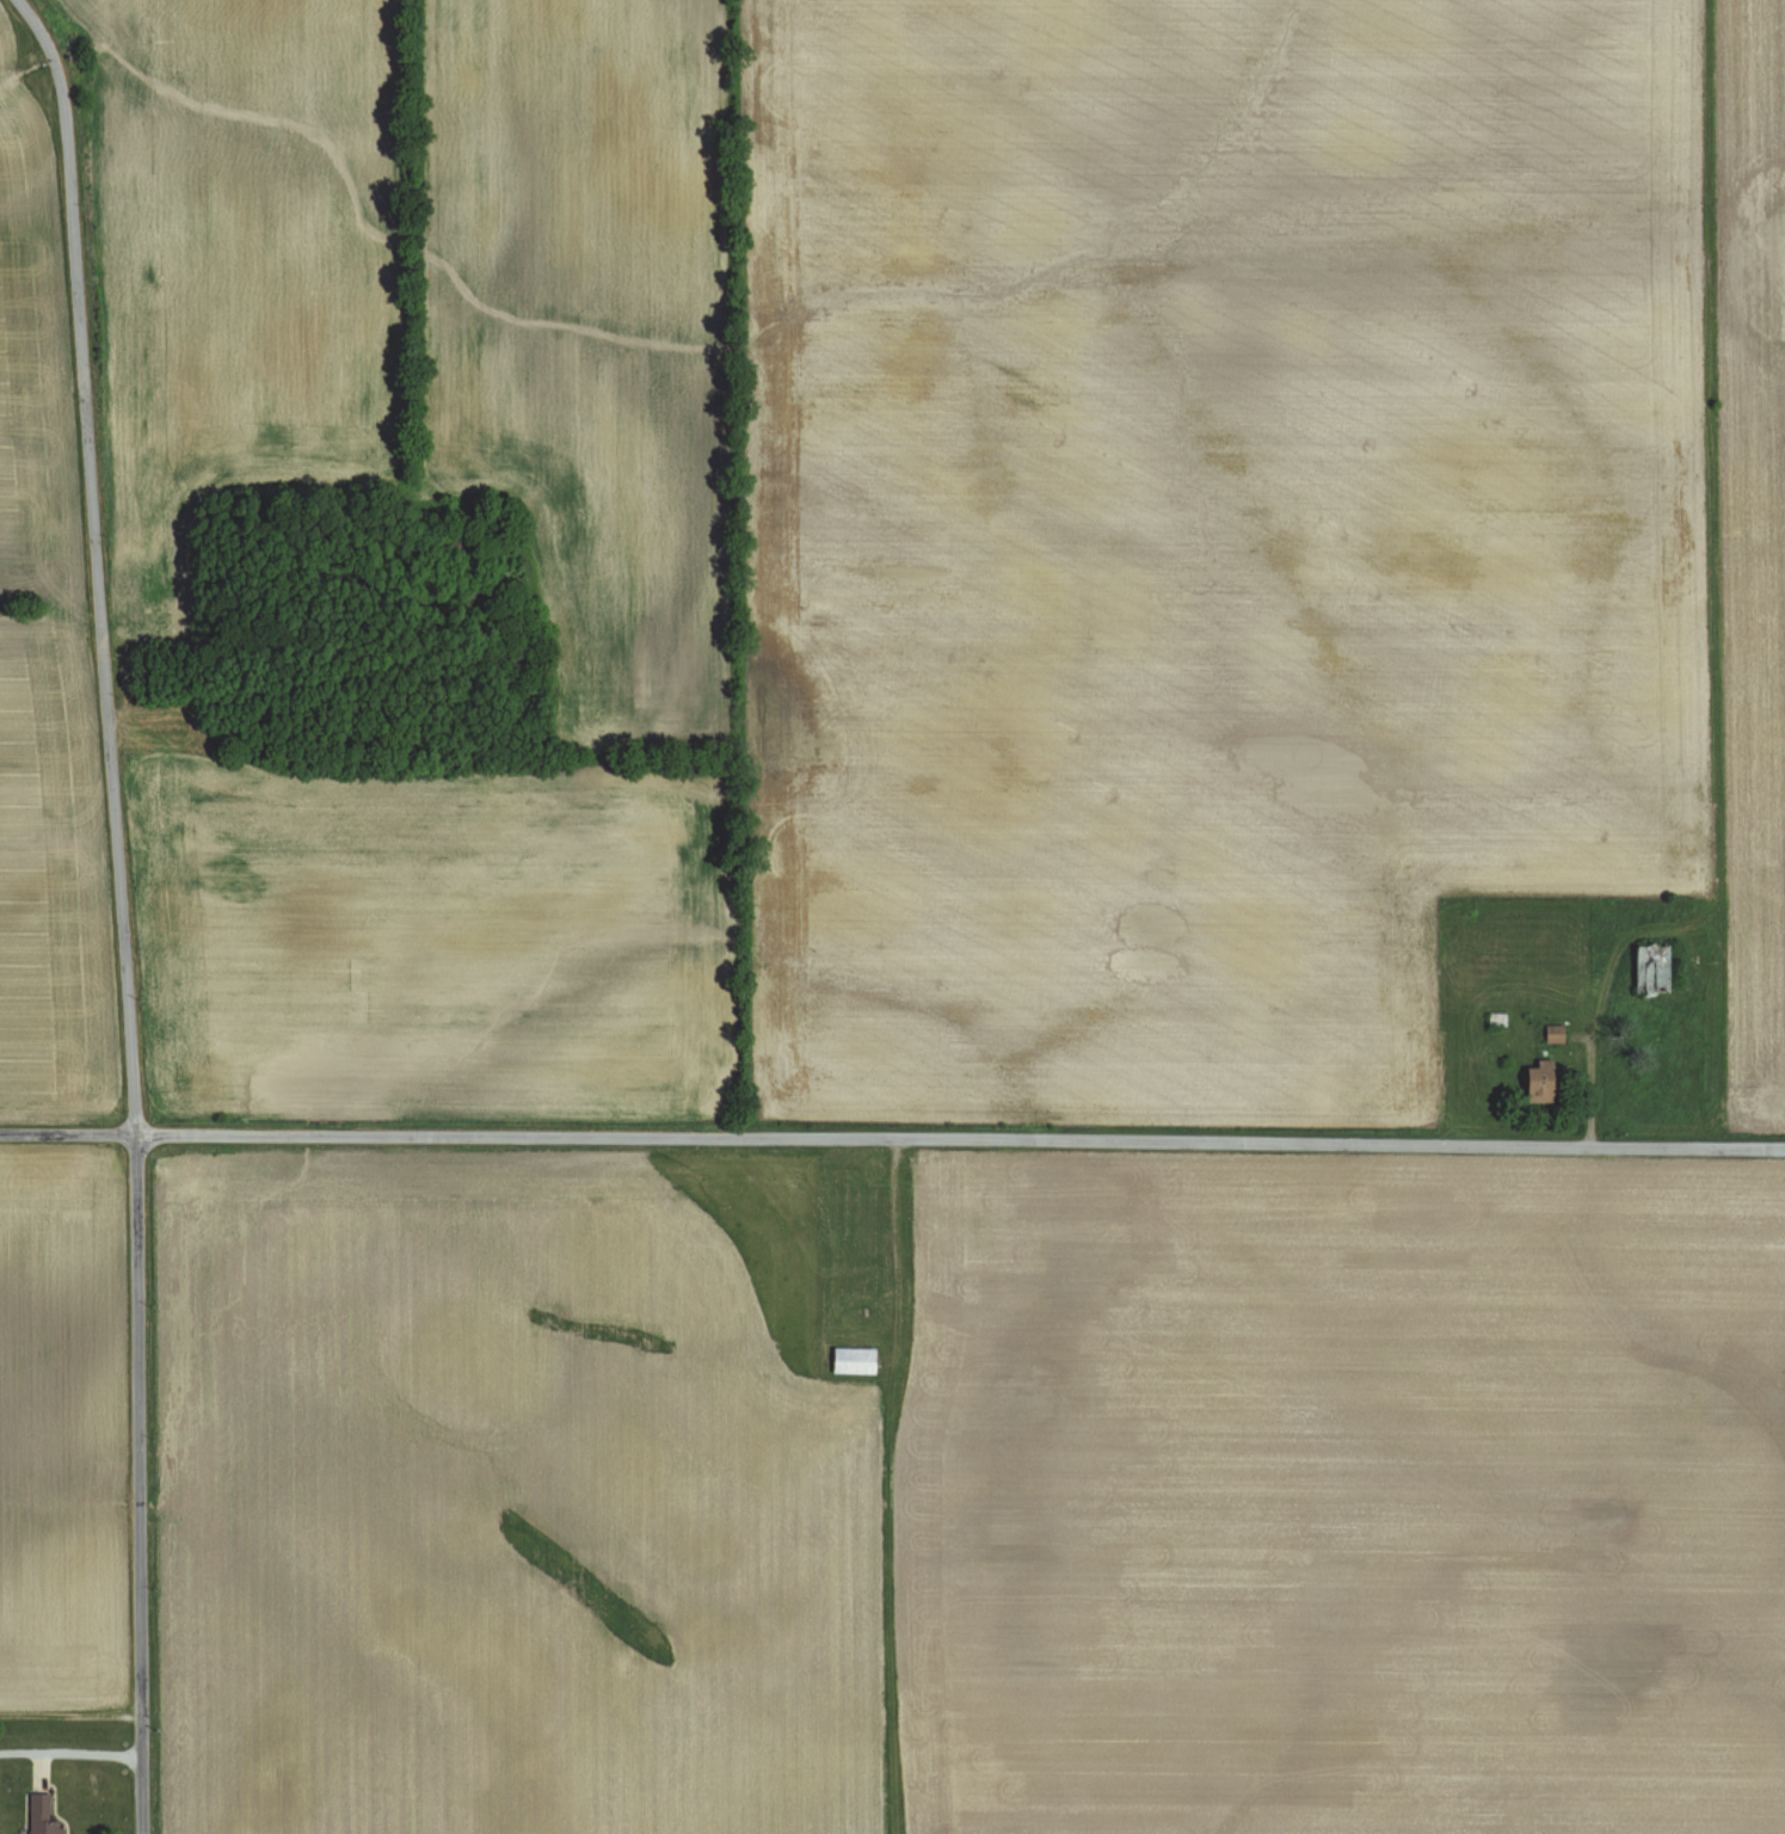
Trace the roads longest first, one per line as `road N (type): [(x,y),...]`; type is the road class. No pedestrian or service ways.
road 1 (residential): [(144,1833),(137,1134),(66,109),(47,42),(18,0)]
road 2 (residential): [(1784,1147),(0,1134)]

